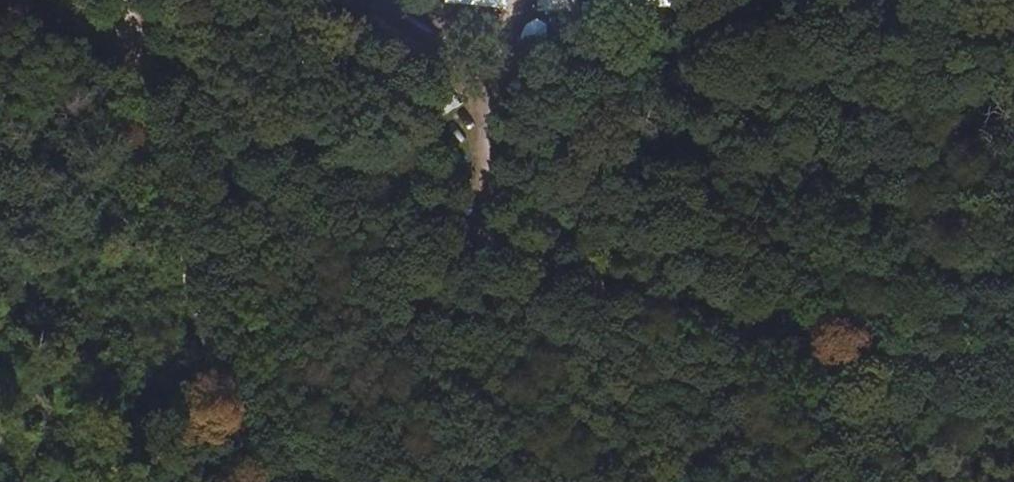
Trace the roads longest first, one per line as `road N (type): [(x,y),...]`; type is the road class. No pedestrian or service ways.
road 1 (track): [(127,49),(339,174),(675,303),(912,345),(1013,347)]
road 2 (track): [(262,481),(221,383),(127,49)]

